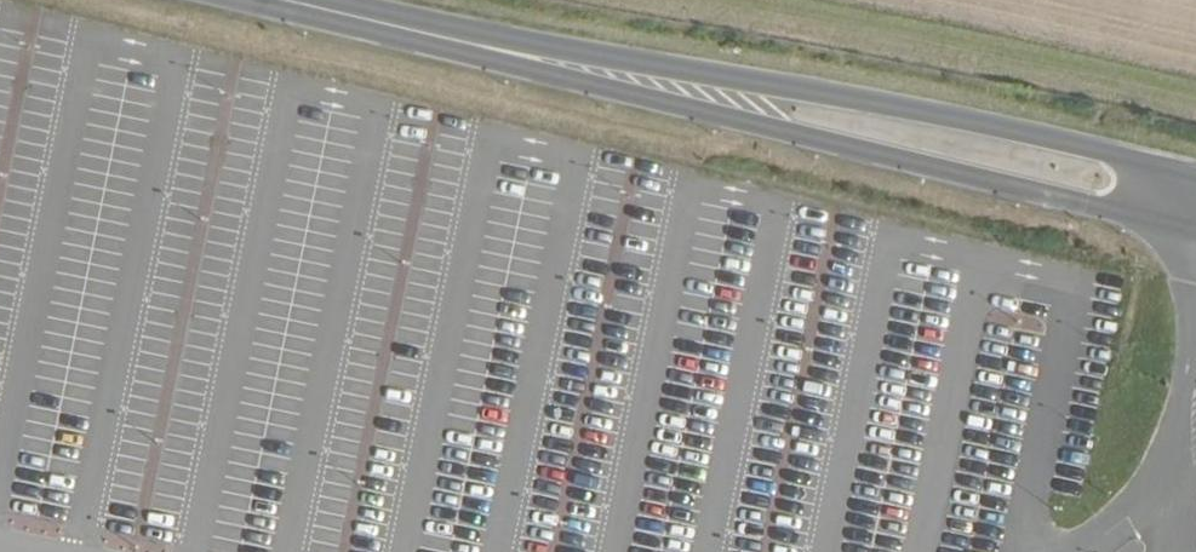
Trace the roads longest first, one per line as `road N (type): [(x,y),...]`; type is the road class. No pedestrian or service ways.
road 1 (primary): [(353,17),(1195,230)]
road 2 (primary): [(1195,174),(997,127),(353,17)]

